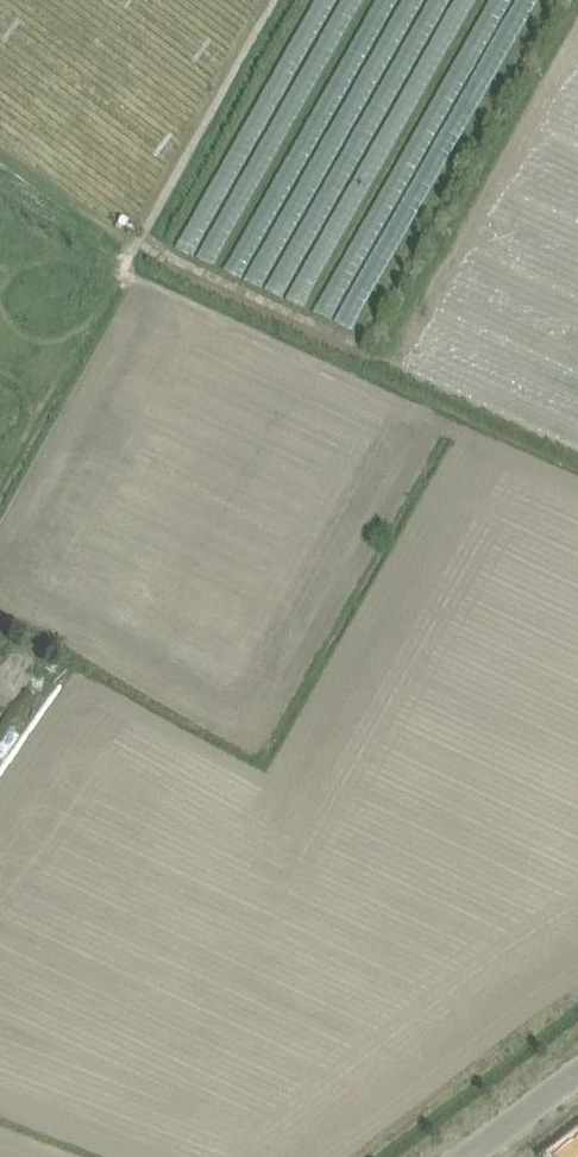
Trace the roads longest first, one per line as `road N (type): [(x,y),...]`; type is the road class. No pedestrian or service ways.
road 1 (tertiary): [(465,1156),(577,1075)]

